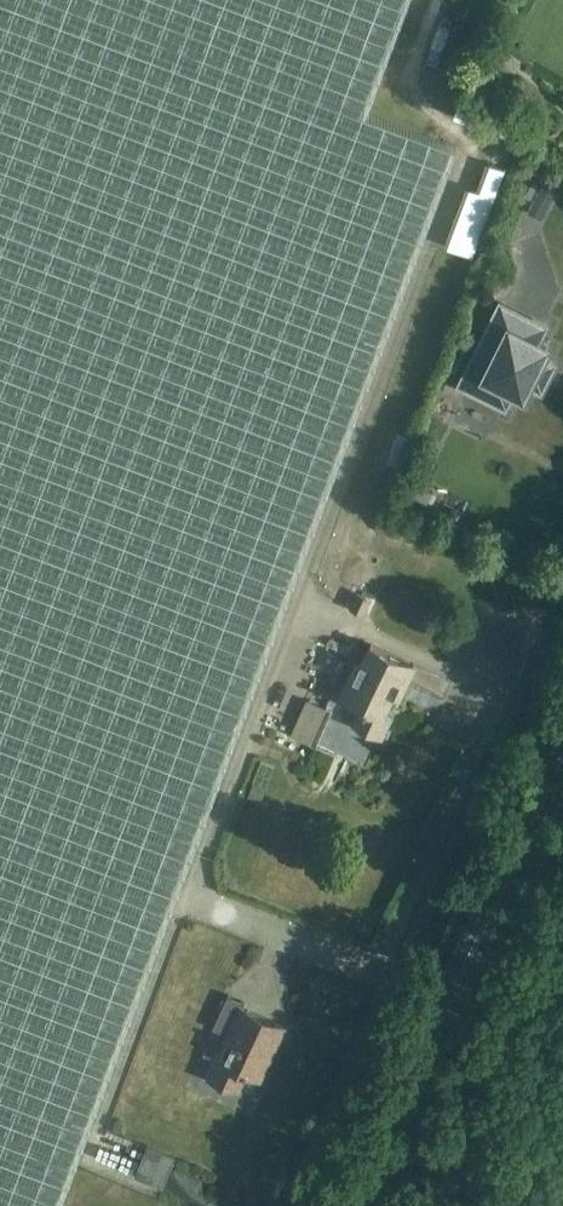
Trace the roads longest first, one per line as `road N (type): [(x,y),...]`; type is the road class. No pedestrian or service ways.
road 1 (secondary): [(363,1205),(562,766)]

